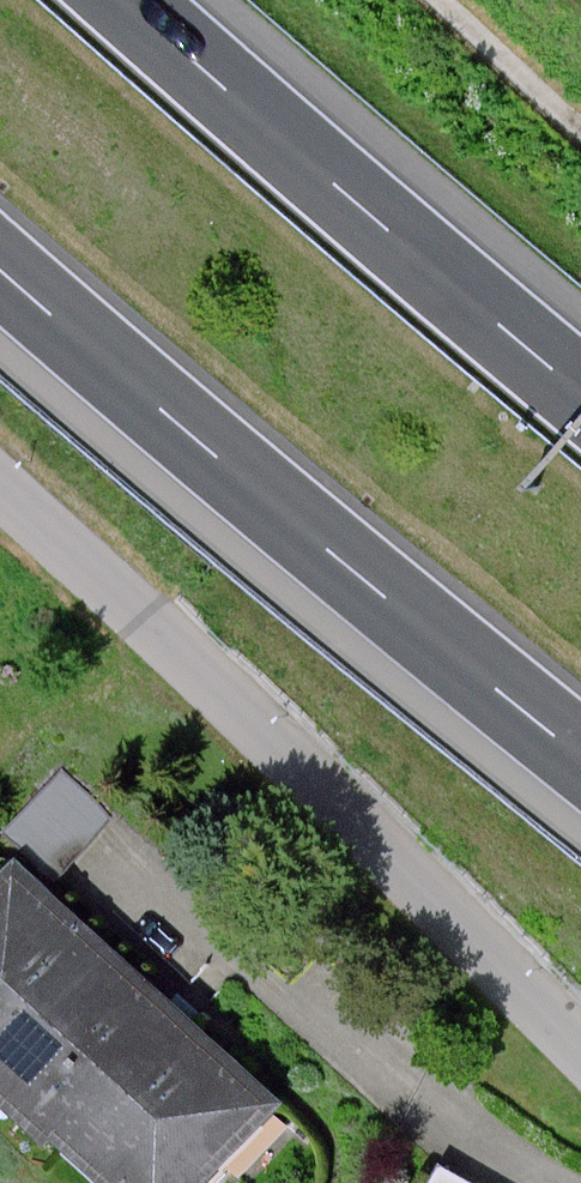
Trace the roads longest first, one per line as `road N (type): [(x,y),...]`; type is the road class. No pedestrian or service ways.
road 1 (residential): [(580,1045),(302,769),(0,499)]
road 2 (motorway): [(0,270),(580,758)]
road 3 (motorway): [(580,397),(127,0)]

